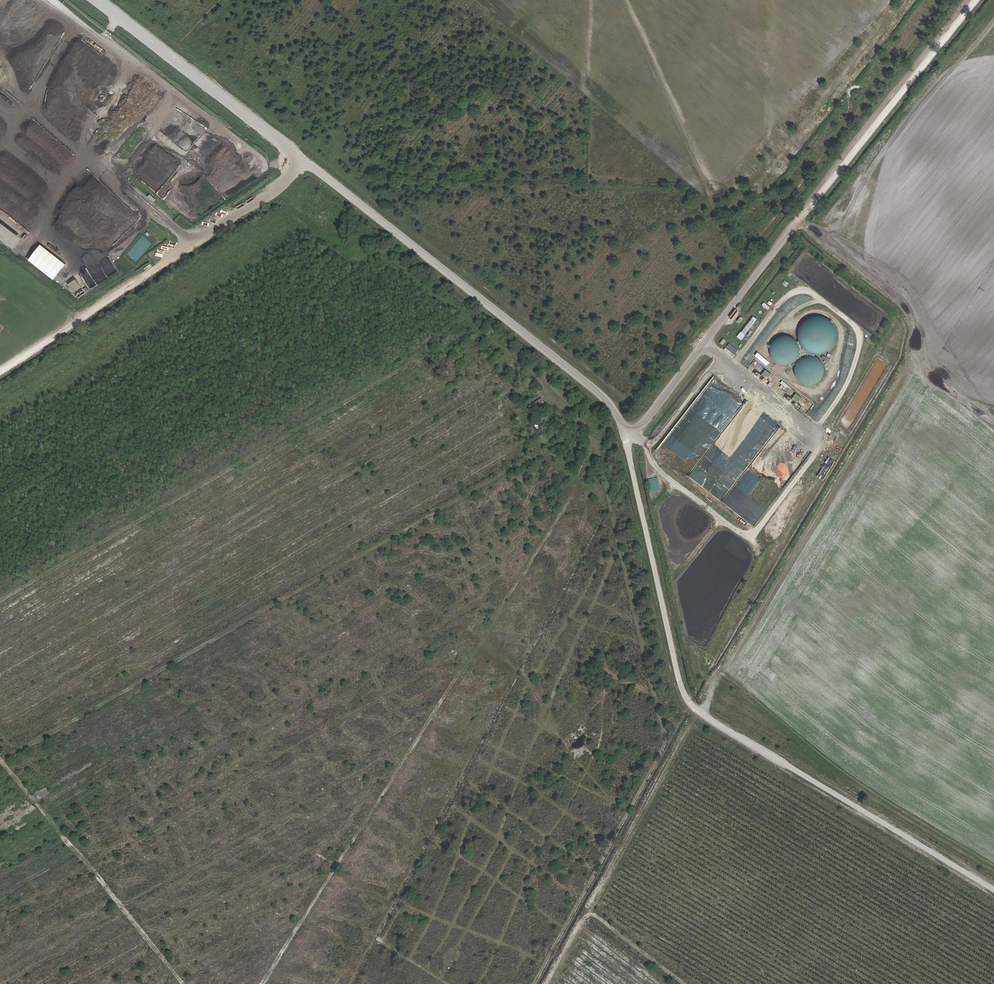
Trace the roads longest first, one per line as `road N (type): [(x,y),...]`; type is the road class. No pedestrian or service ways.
road 1 (track): [(535,983),(666,743),(594,428),(385,254),(353,261),(337,255),(268,195)]
road 2 (track): [(598,451),(262,983)]
road 3 (track): [(637,434),(694,708),(993,887)]
road 4 (track): [(350,983),(611,500)]
road 5 (track): [(973,0),(637,434)]
road 6 (track): [(310,168),(637,434)]
road 7 (track): [(310,168),(0,373)]
road 8 (track): [(551,983),(697,710)]
road 9 (track): [(286,184),(350,214),(515,343),(525,367)]
road 10 (track): [(310,168),(95,0)]

